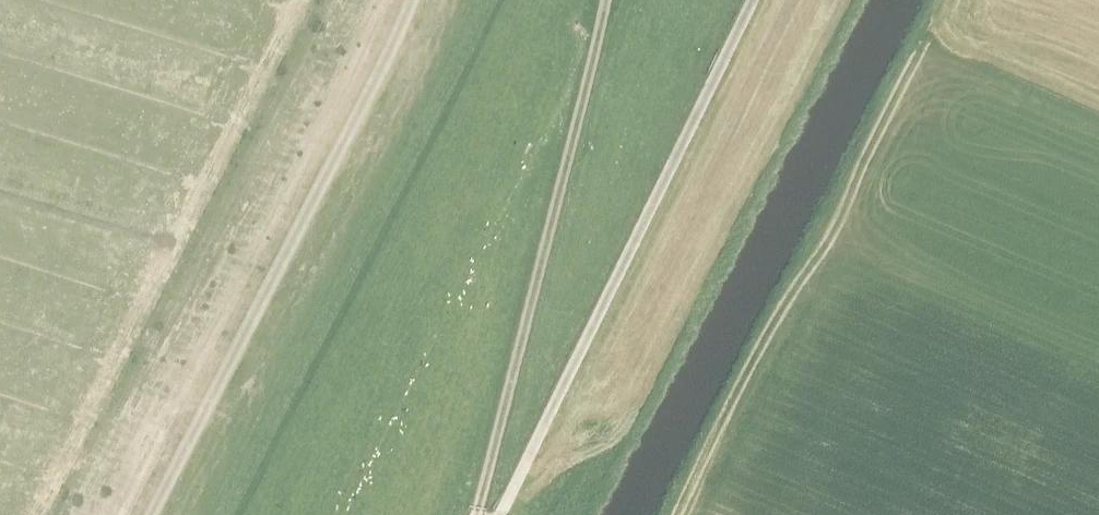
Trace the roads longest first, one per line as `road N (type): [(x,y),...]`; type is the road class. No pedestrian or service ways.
road 1 (track): [(759,0),(498,514)]
road 2 (track): [(151,514),(409,0)]
road 3 (track): [(476,514),(602,0)]

